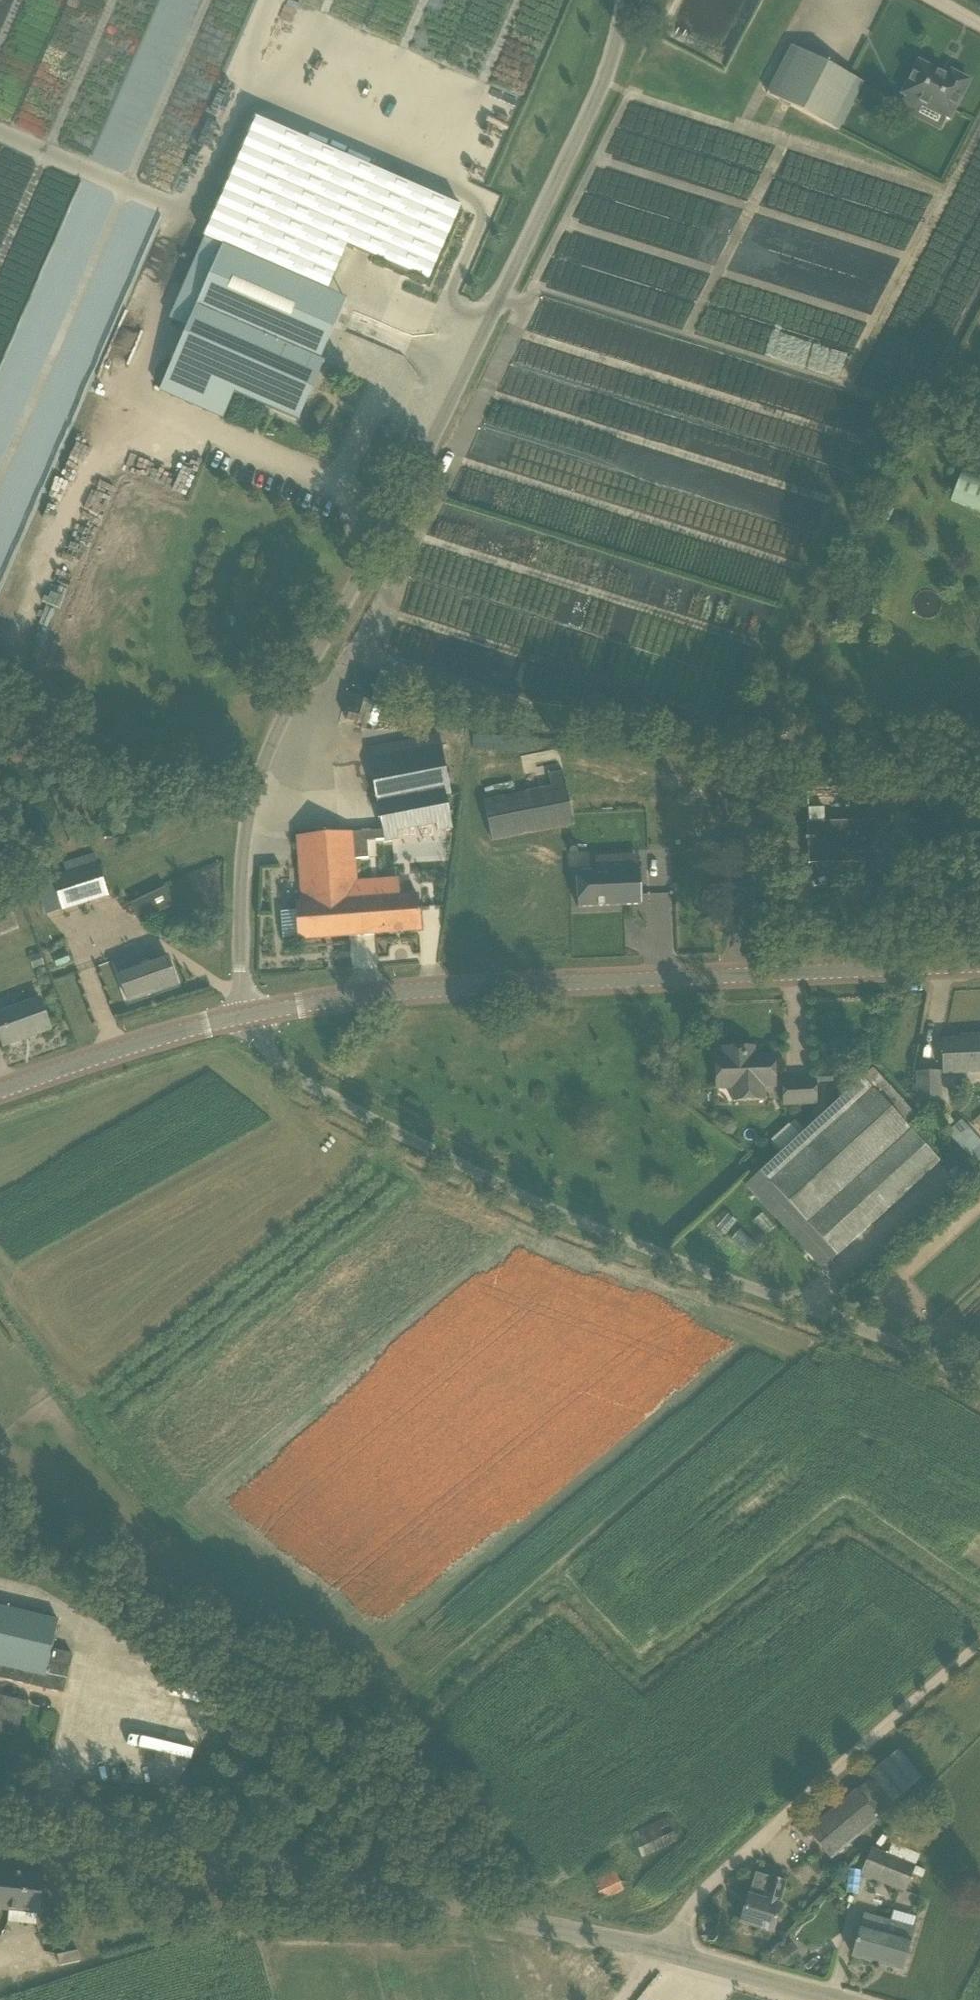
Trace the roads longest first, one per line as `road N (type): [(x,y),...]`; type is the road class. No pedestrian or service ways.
road 1 (unclassified): [(244,1017),(244,856),(269,752),(572,153),(620,39),(624,0)]
road 2 (unclassified): [(831,1999),(666,1953),(0,1805)]
road 3 (unclassified): [(979,1387),(545,1212),(305,1082),(269,1058),(244,1017)]
road 4 (tertiary): [(244,1017),(364,997),(979,965)]
road 5 (track): [(628,1999),(693,1905),(979,1647)]
road 6 (track): [(0,711),(224,807),(251,810)]
road 7 (tertiary): [(0,1088),(244,1017)]

